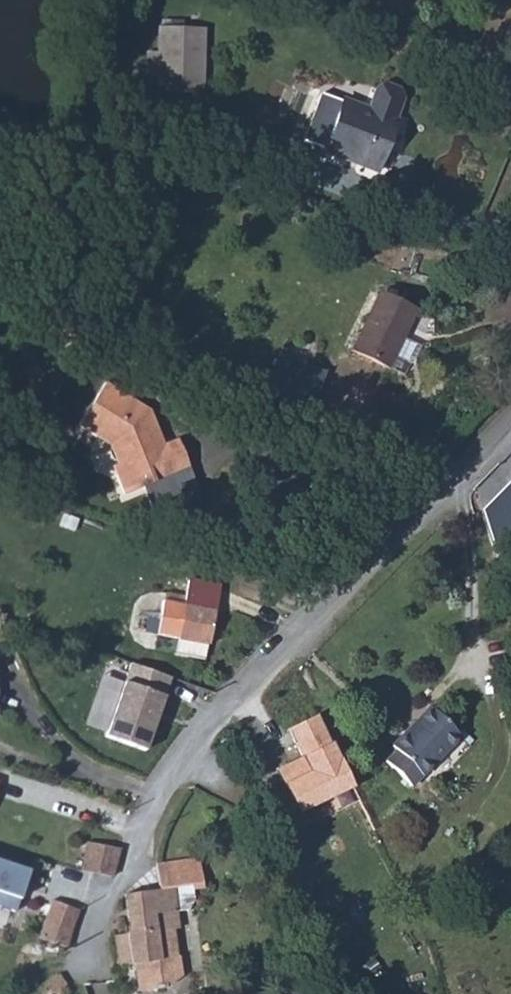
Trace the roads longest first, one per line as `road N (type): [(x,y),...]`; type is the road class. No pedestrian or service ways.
road 1 (residential): [(510,423),(164,776),(97,921),(95,979)]

